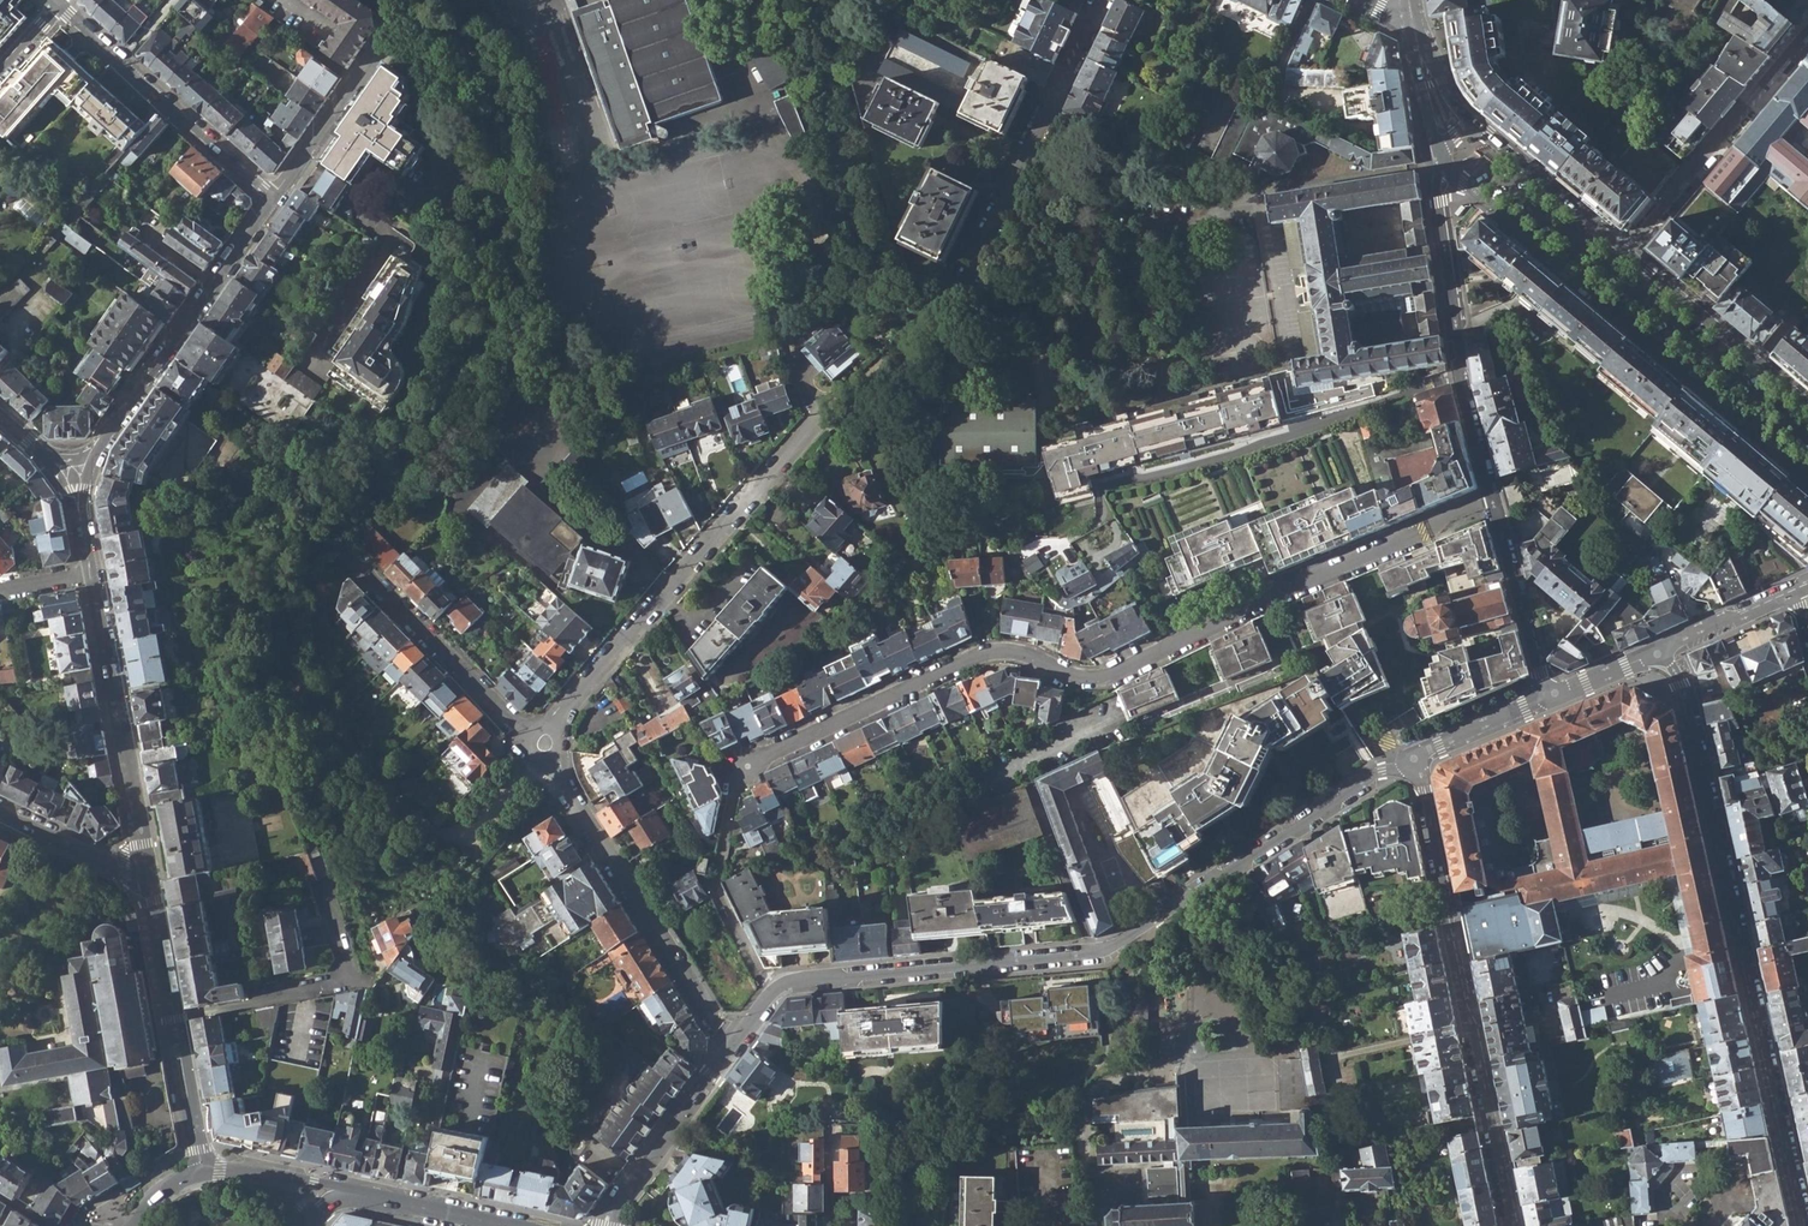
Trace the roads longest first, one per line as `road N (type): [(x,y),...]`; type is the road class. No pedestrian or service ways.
road 1 (residential): [(1491,497),(1106,679),(1018,657),(973,659),(746,767)]
road 2 (residential): [(734,1047),(773,988),(1115,951),(1382,771),(1416,759)]
road 3 (residential): [(1805,1225),(1680,685),(1658,654)]
road 4 (secondary): [(1444,162),(1807,476)]
road 5 (residential): [(1416,759),(1513,1225)]
road 6 (residential): [(540,754),(831,411)]
road 7 (secondary): [(1807,403),(1472,122)]
road 8 (residential): [(1101,0),(974,272),(920,331)]
road 9 (residential): [(1100,485),(1182,467),(1458,377)]
road 10 (residential): [(540,754),(734,1047)]
road 11 (residential): [(90,458),(274,197)]
road 12 (residential): [(147,880),(93,573)]
road 13 (residential): [(172,1020),(341,988),(350,964),(324,886)]
road 14 (residential): [(540,754),(345,555)]
road 15 (residential): [(274,197),(413,0)]
road 16 (residential): [(734,1047),(610,1208),(606,1225)]
road 17 (residential): [(1444,162),(1458,377)]
road 18 (residential): [(1491,497),(1541,676),(1556,694)]
road 19 (residential): [(274,197),(119,63)]
road 20 (tertiary): [(510,1225),(345,1190)]
road 21 (residential): [(0,809),(147,880)]
road 22 (residential): [(1416,759),(1556,694)]
road 23 (residential): [(202,1169),(172,1020)]
road 24 (secondary): [(1411,14),(1444,162)]
road 25 (residential): [(1658,654),(1794,594)]
road 26 (residential): [(172,1020),(147,880)]
road 27 (secondary): [(1472,122),(1446,89),(1411,14)]
road 28 (residential): [(1458,377),(1491,497)]

